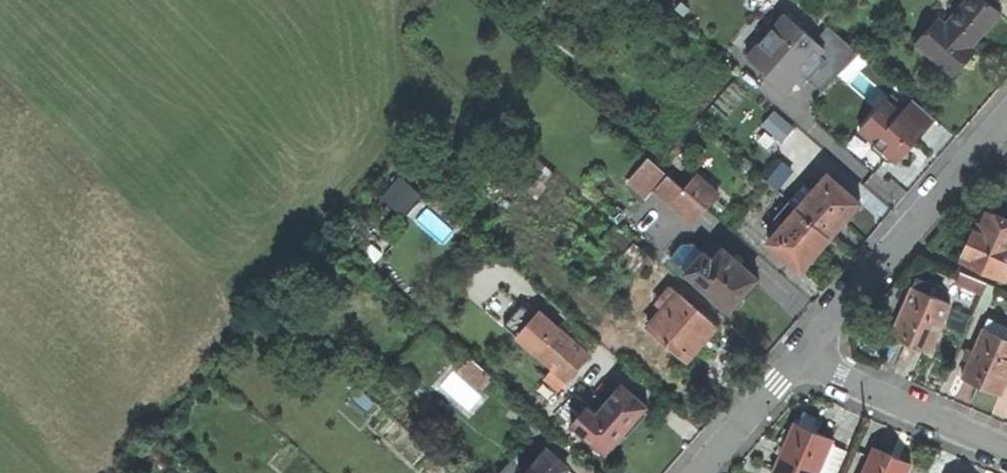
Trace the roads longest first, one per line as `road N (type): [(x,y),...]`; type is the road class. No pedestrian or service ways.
road 1 (residential): [(802,355),(1006,121)]
road 2 (residential): [(802,355),(1006,449)]
road 3 (residential): [(700,472),(802,355)]

